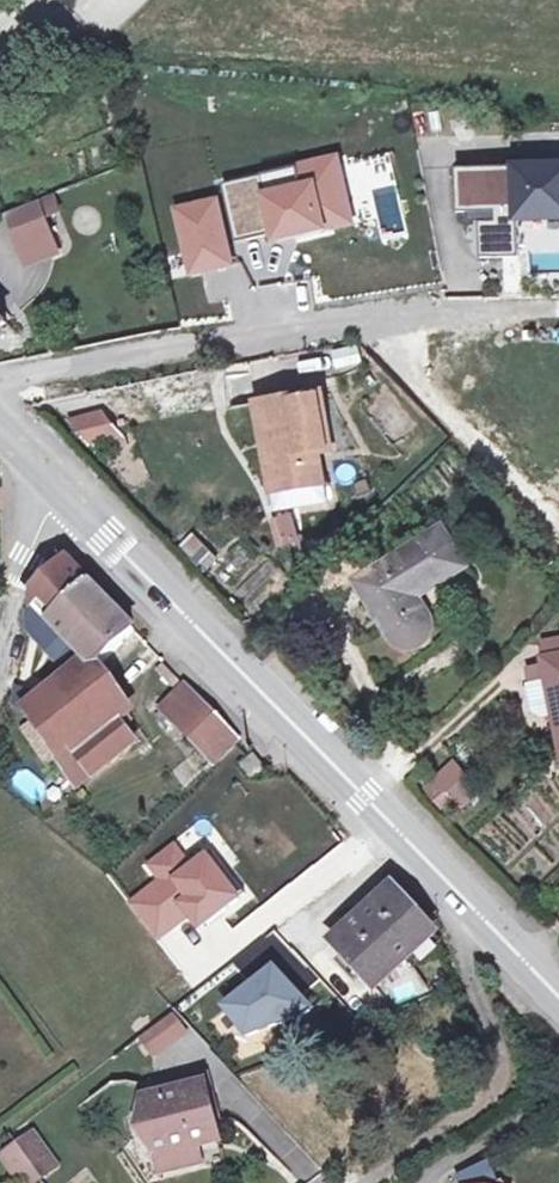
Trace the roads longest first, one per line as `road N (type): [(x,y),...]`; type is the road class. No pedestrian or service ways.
road 1 (secondary): [(55,483),(558,999)]
road 2 (unclassified): [(0,678),(15,594),(55,483)]

